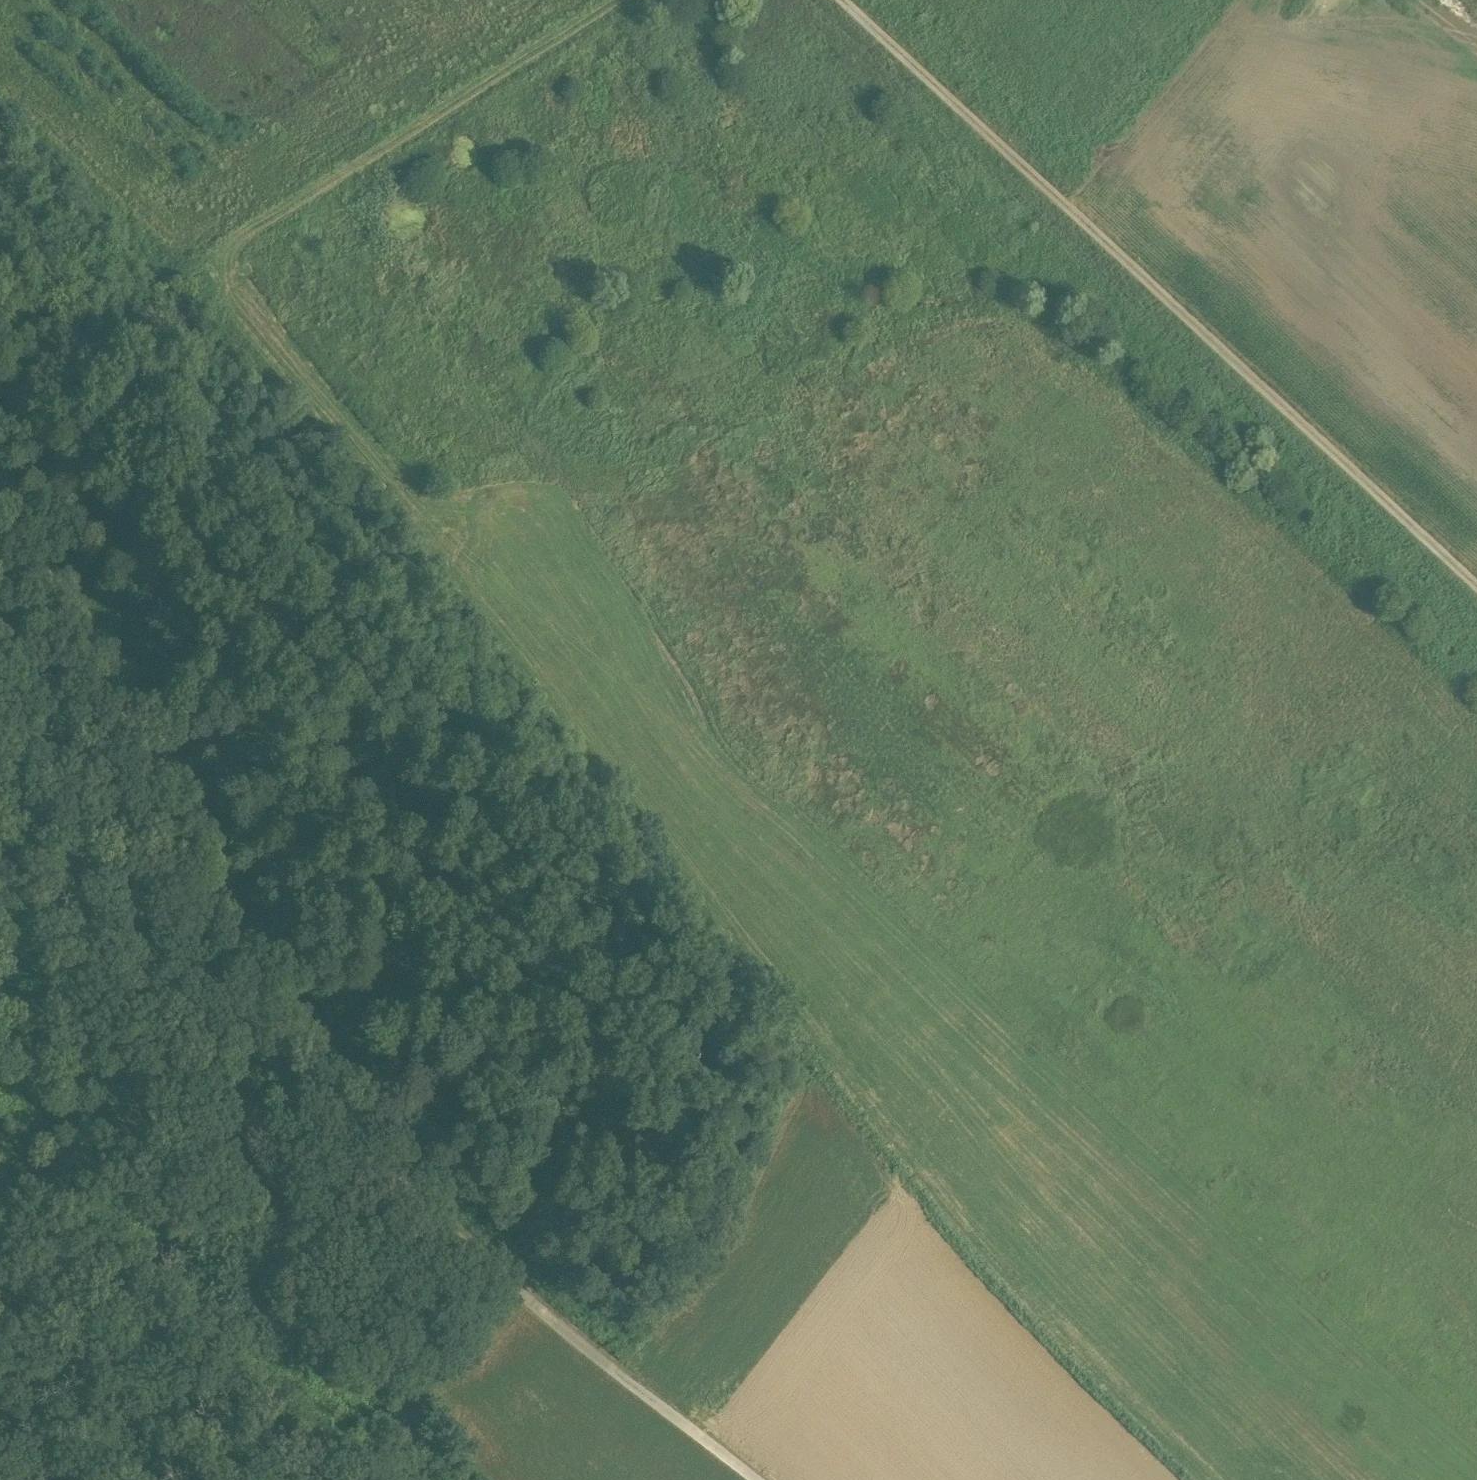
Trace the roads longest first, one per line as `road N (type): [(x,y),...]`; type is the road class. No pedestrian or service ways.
road 1 (track): [(0,102),(295,386),(452,569),(952,1198),(1219,1479)]
road 2 (track): [(758,1479),(409,1188),(307,1048),(41,552),(0,510)]
road 3 (track): [(1476,591),(838,0)]
road 4 (track): [(193,288),(647,0)]

